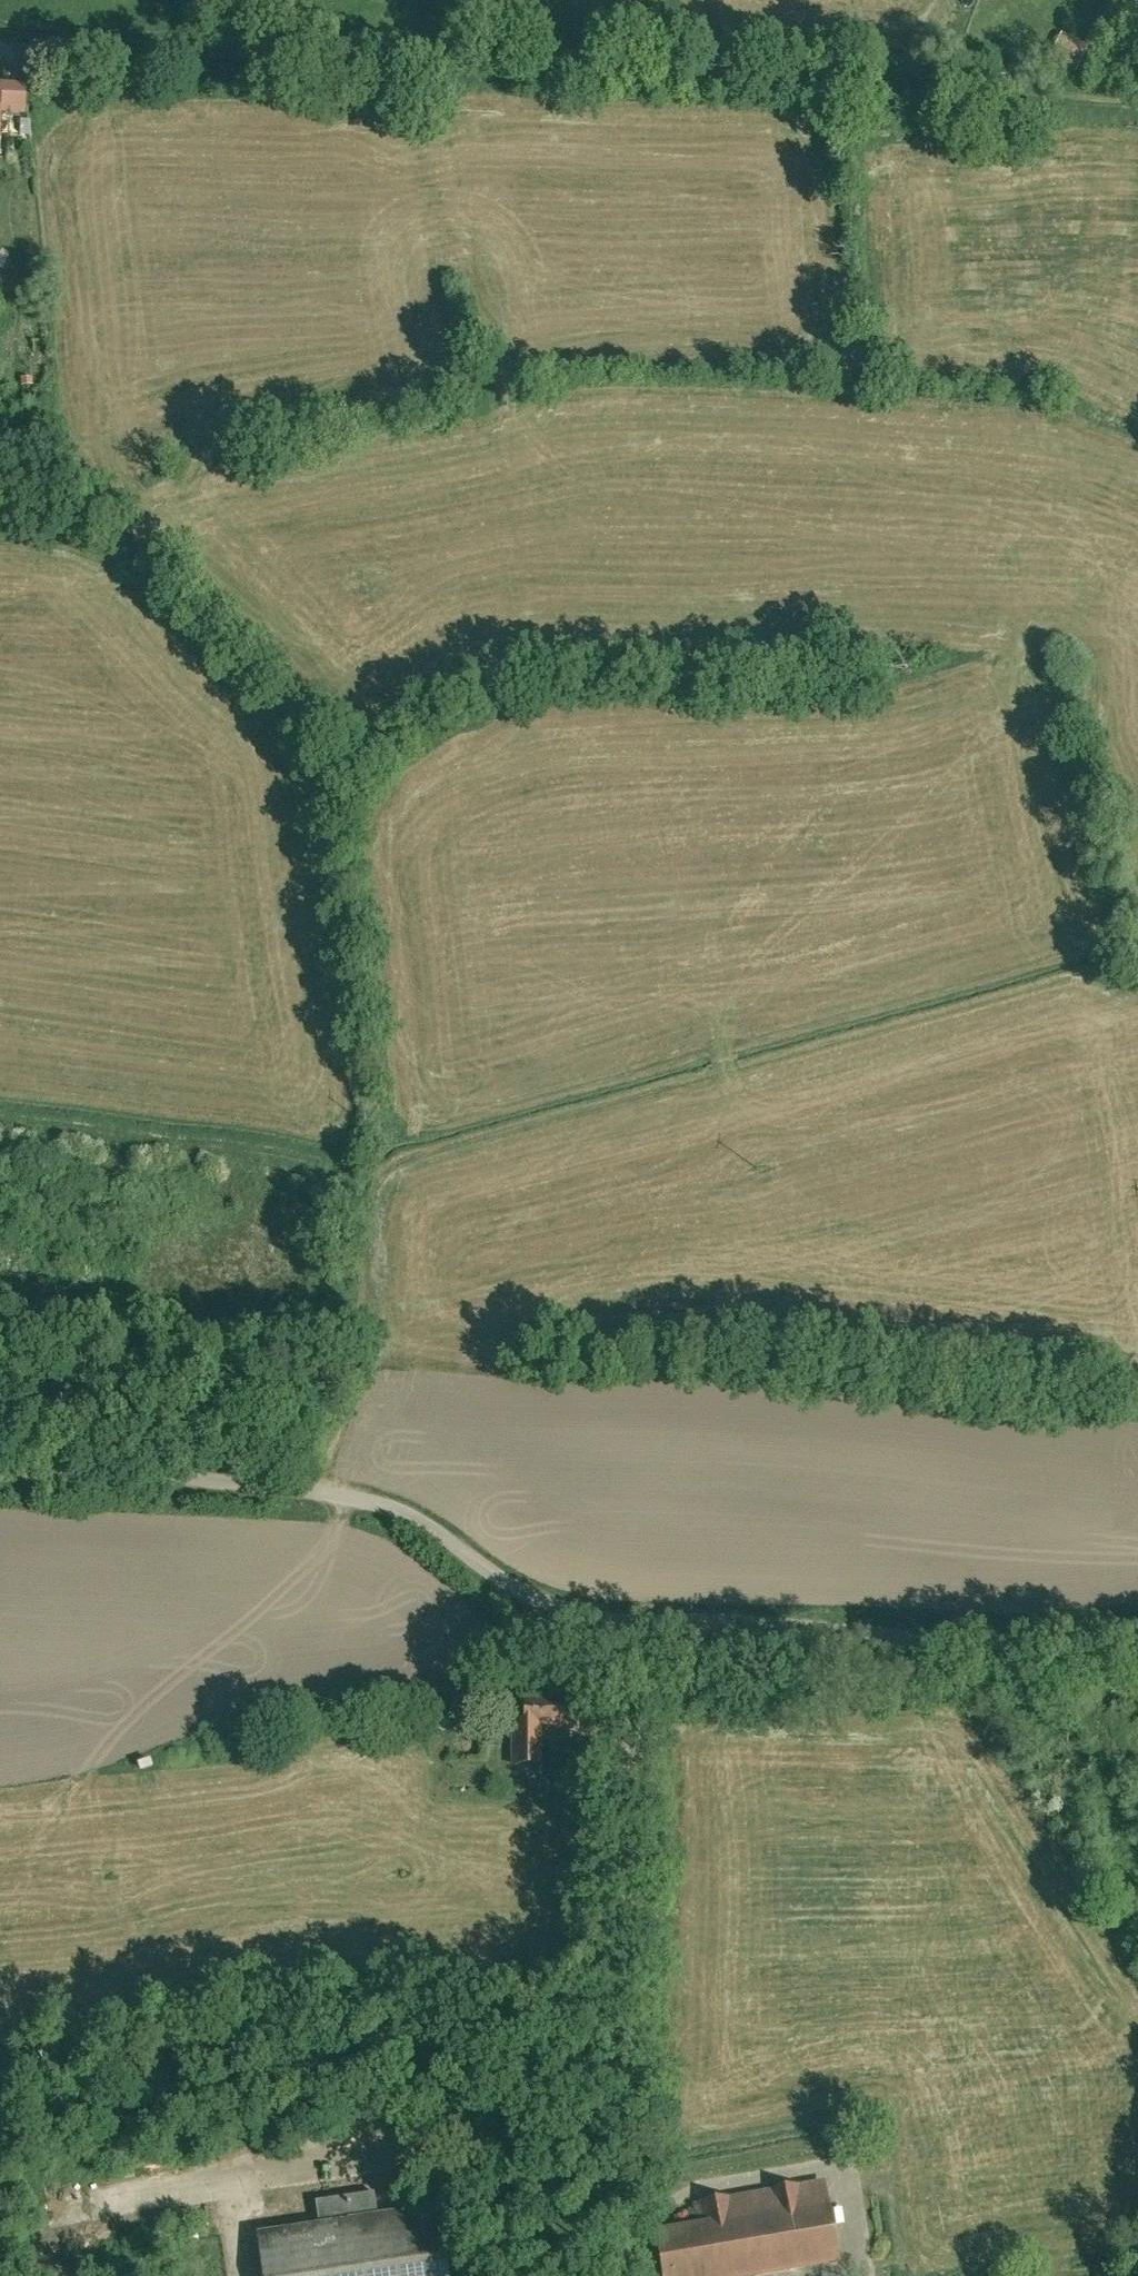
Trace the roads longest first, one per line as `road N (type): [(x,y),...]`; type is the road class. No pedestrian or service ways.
road 1 (unclassified): [(0,1478),(314,1495),(412,1527),(522,1604),(589,1626),(784,1631),(1032,1652),(1137,1639)]
road 2 (track): [(1137,86),(0,32)]

